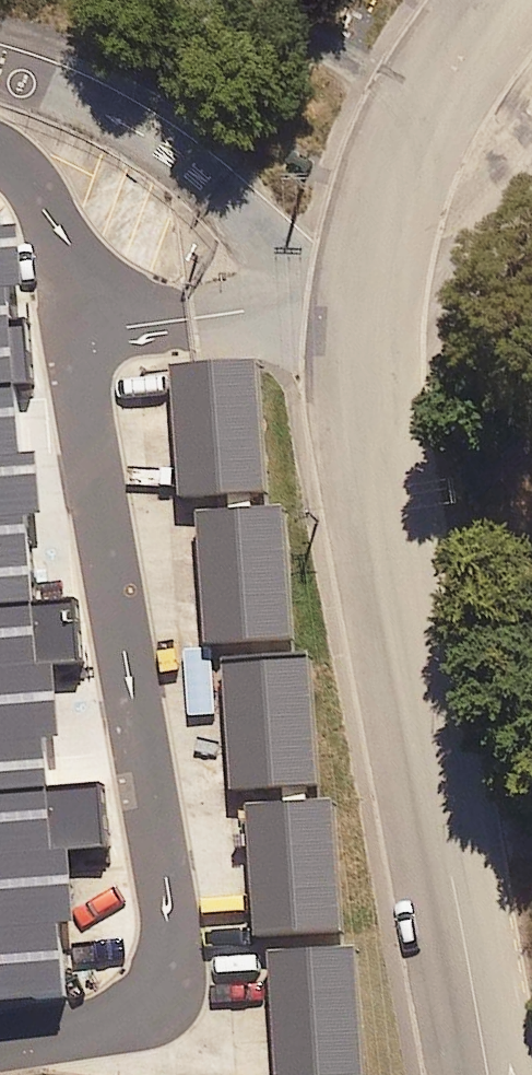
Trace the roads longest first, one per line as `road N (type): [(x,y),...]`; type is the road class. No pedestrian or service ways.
road 1 (residential): [(488,1074),(376,483),(364,378),(368,294),(416,119),(495,0)]
road 2 (residential): [(86,329),(169,968),(155,1001),(125,1022),(0,1040)]
road 3 (residential): [(86,329),(317,300)]
road 4 (residential): [(0,166),(61,239),(86,329)]

